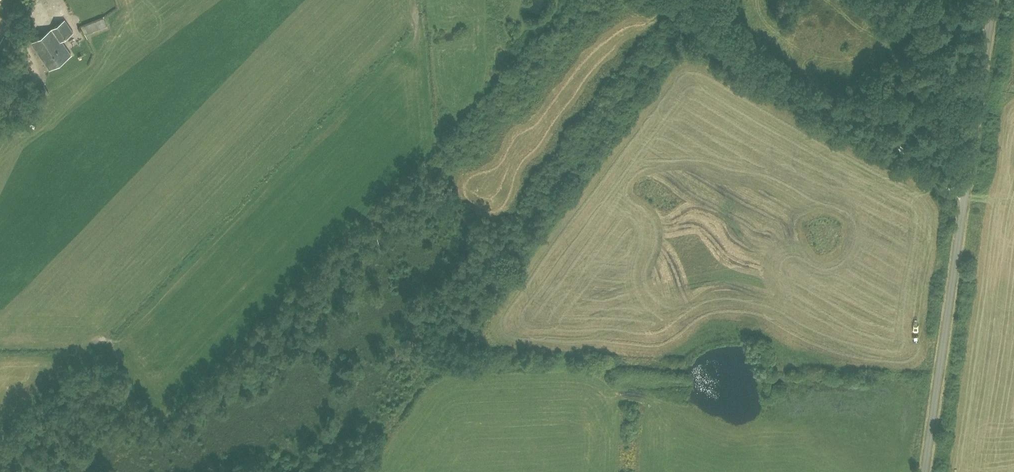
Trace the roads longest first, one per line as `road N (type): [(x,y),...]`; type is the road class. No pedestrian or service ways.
road 1 (unclassified): [(924,471),(991,0)]

